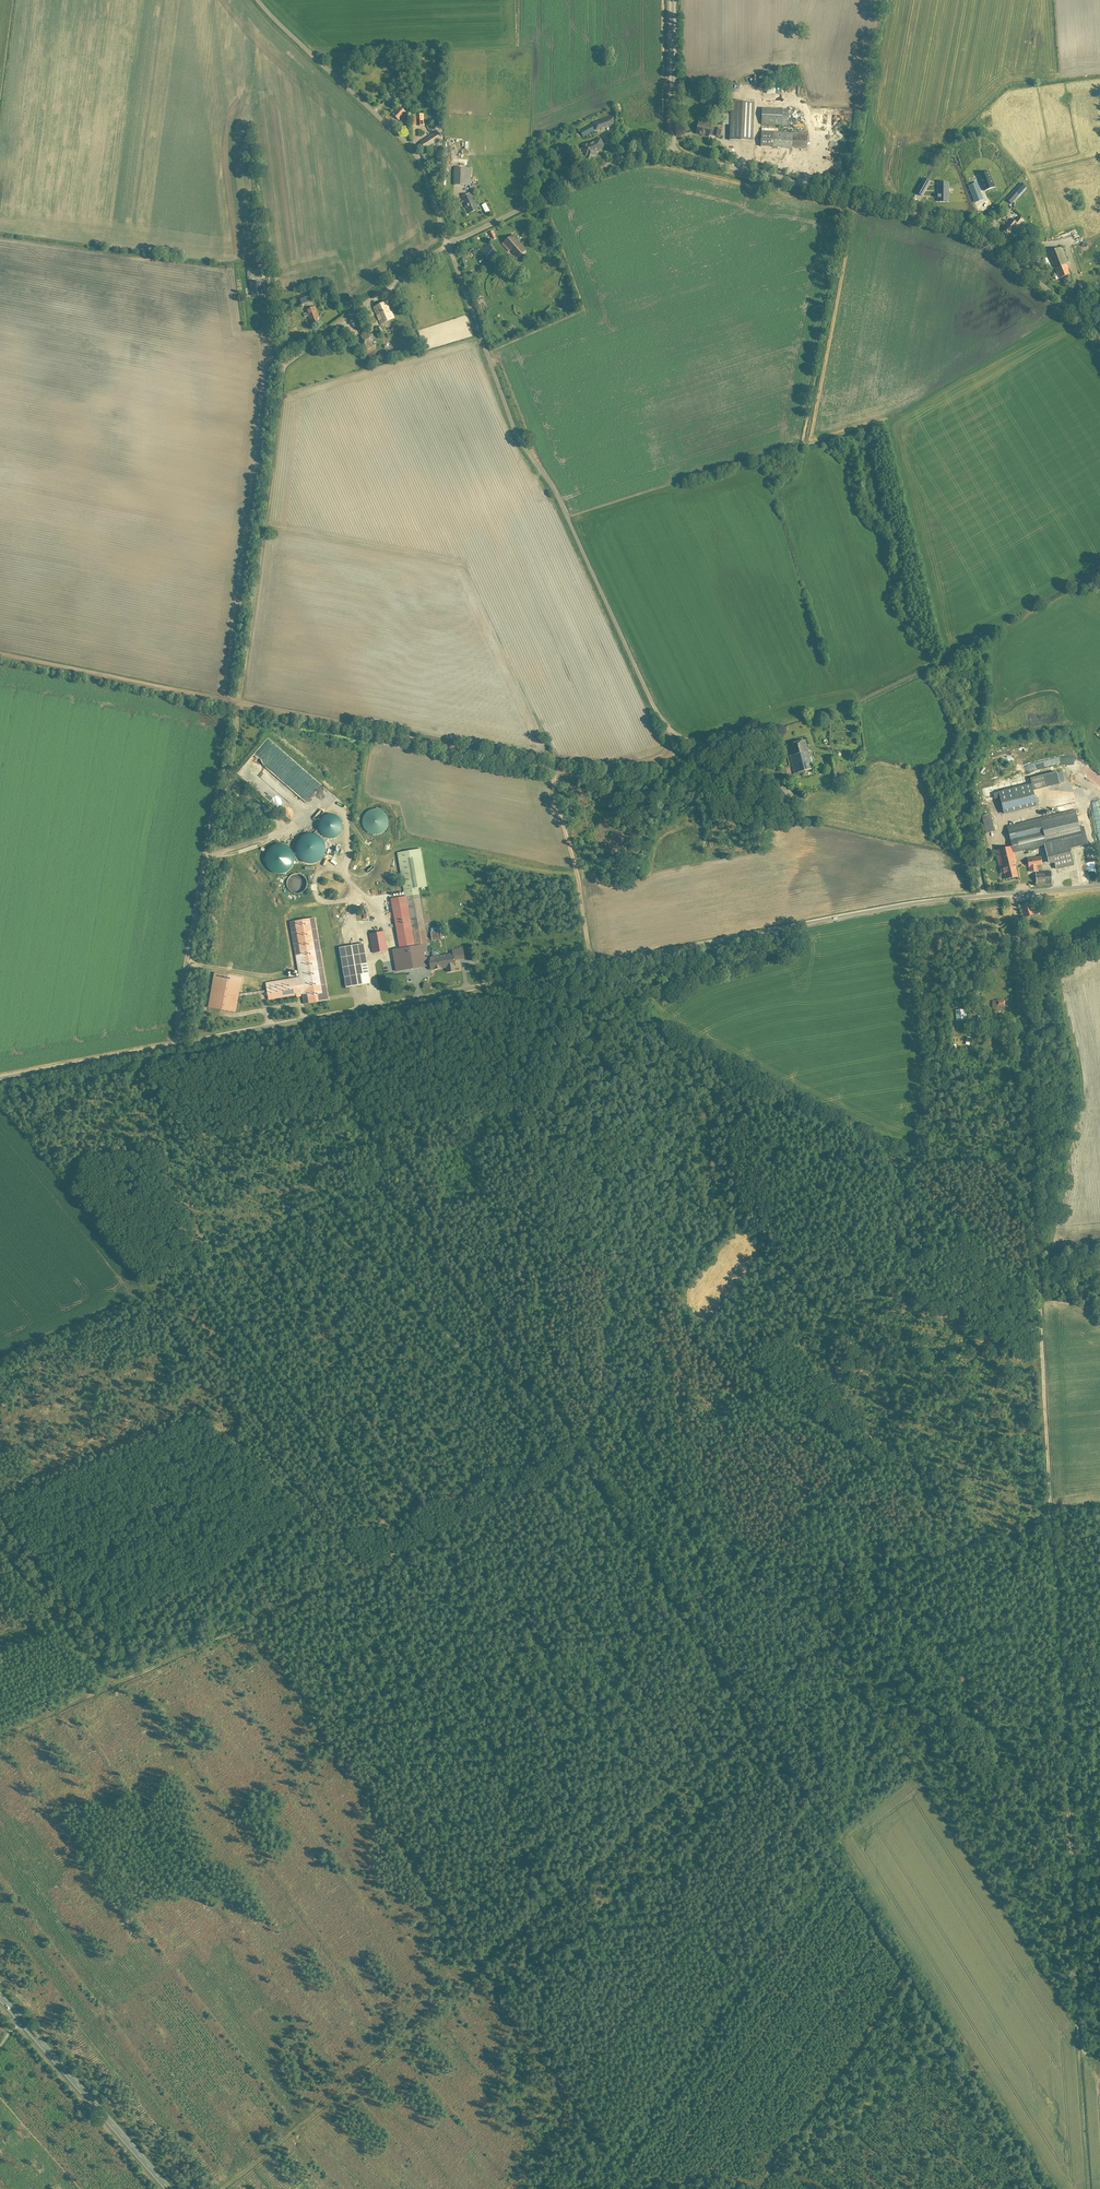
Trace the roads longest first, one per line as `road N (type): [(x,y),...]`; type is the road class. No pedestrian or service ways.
road 1 (track): [(302,1022),(391,1161),(422,1233),(554,1405),(574,1457),(652,1564),(842,1868),(916,1966),(1052,2188)]
road 2 (track): [(1014,895),(1046,1479),(1068,1704),(1089,2188)]
road 3 (residential): [(0,1080),(883,911),(1099,885)]
road 4 (track): [(224,2188),(429,2021),(746,1724)]
road 5 (track): [(644,2188),(579,2113),(252,1621)]
road 6 (track): [(0,1737),(363,1571),(574,1457)]
road 7 (track): [(1078,2018),(814,1604),(777,1562)]
road 8 (unclassified): [(448,244),(285,368),(239,704)]
road 9 (unclassified): [(672,731),(558,499),(518,437),(448,244)]
road 10 (unclassified): [(1099,334),(980,233),(672,155)]
road 11 (unclassified): [(666,756),(593,776),(239,704)]
road 12 (track): [(0,1355),(233,1249),(391,1161)]
road 13 (track): [(682,1610),(722,1581),(841,1545),(945,1545),(1049,1511)]
road 14 (track): [(145,1287),(363,1571)]
road 15 (track): [(233,1249),(447,1530)]
road 16 (track): [(1099,578),(919,675),(807,718)]
road 17 (unclassified): [(448,244),(408,144),(259,0)]
road 18 (track): [(760,2188),(773,2158),(907,1977),(919,1972)]
road 19 (secondary): [(166,2188),(0,2002)]
road 20 (unclassified): [(239,704),(0,655)]
road 21 (unclassified): [(672,155),(627,158),(448,244)]
road 22 (track): [(112,1683),(0,1560)]
road 23 (unclassified): [(672,155),(672,0)]
road 24 (track): [(816,2188),(703,2178),(675,2188)]

